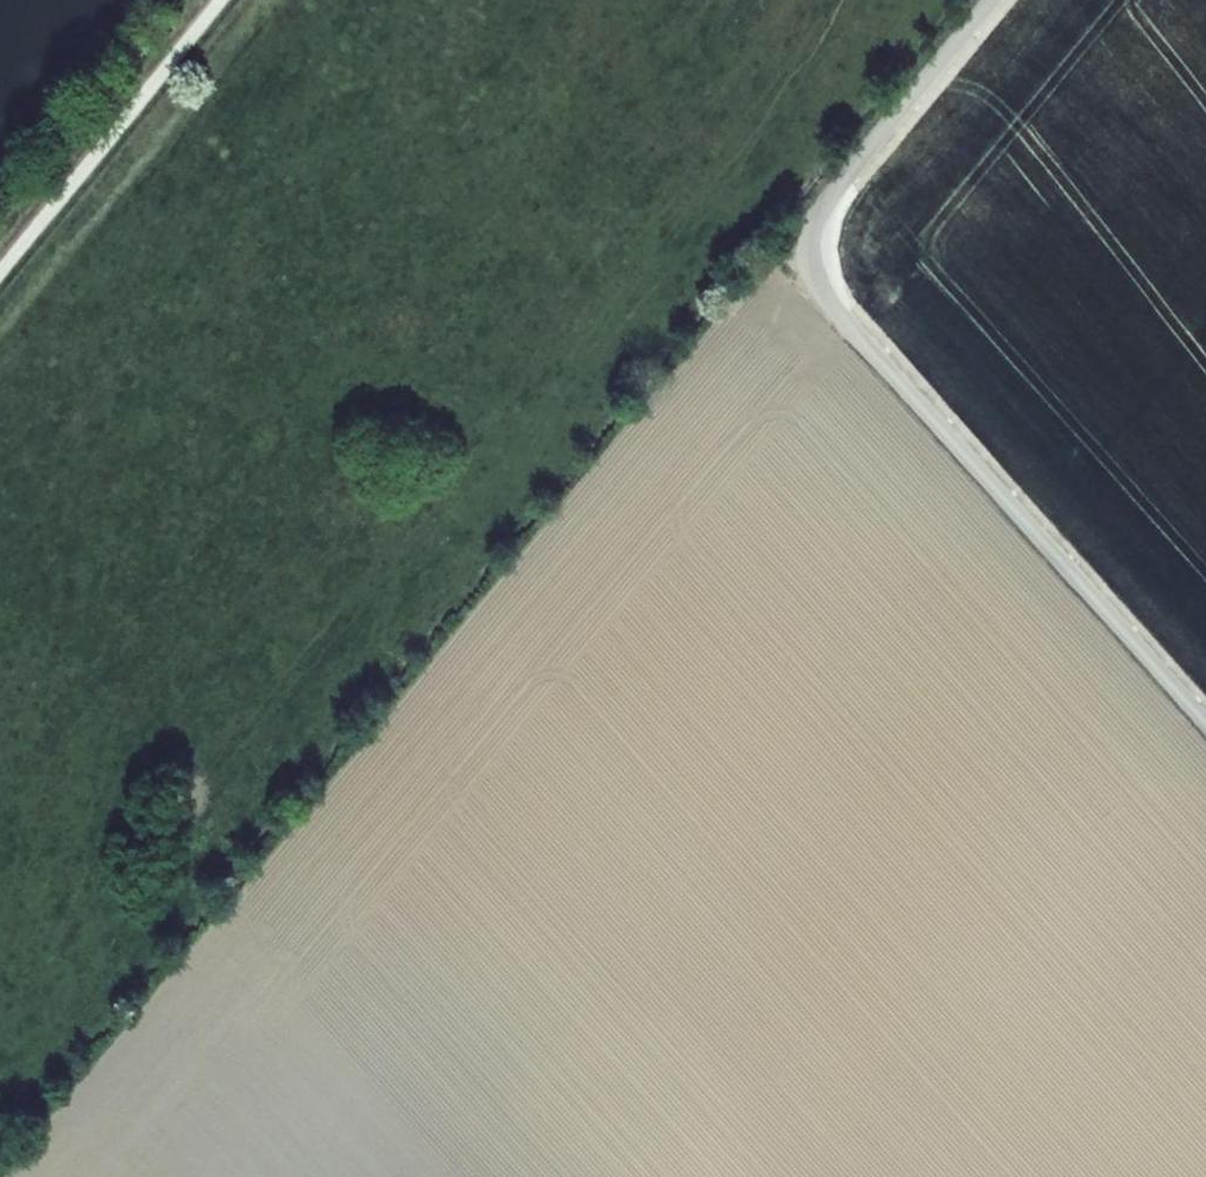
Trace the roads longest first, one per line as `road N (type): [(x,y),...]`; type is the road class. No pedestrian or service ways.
road 1 (residential): [(1205,721),(876,352),(815,267),(816,229),(840,188),(994,0)]

